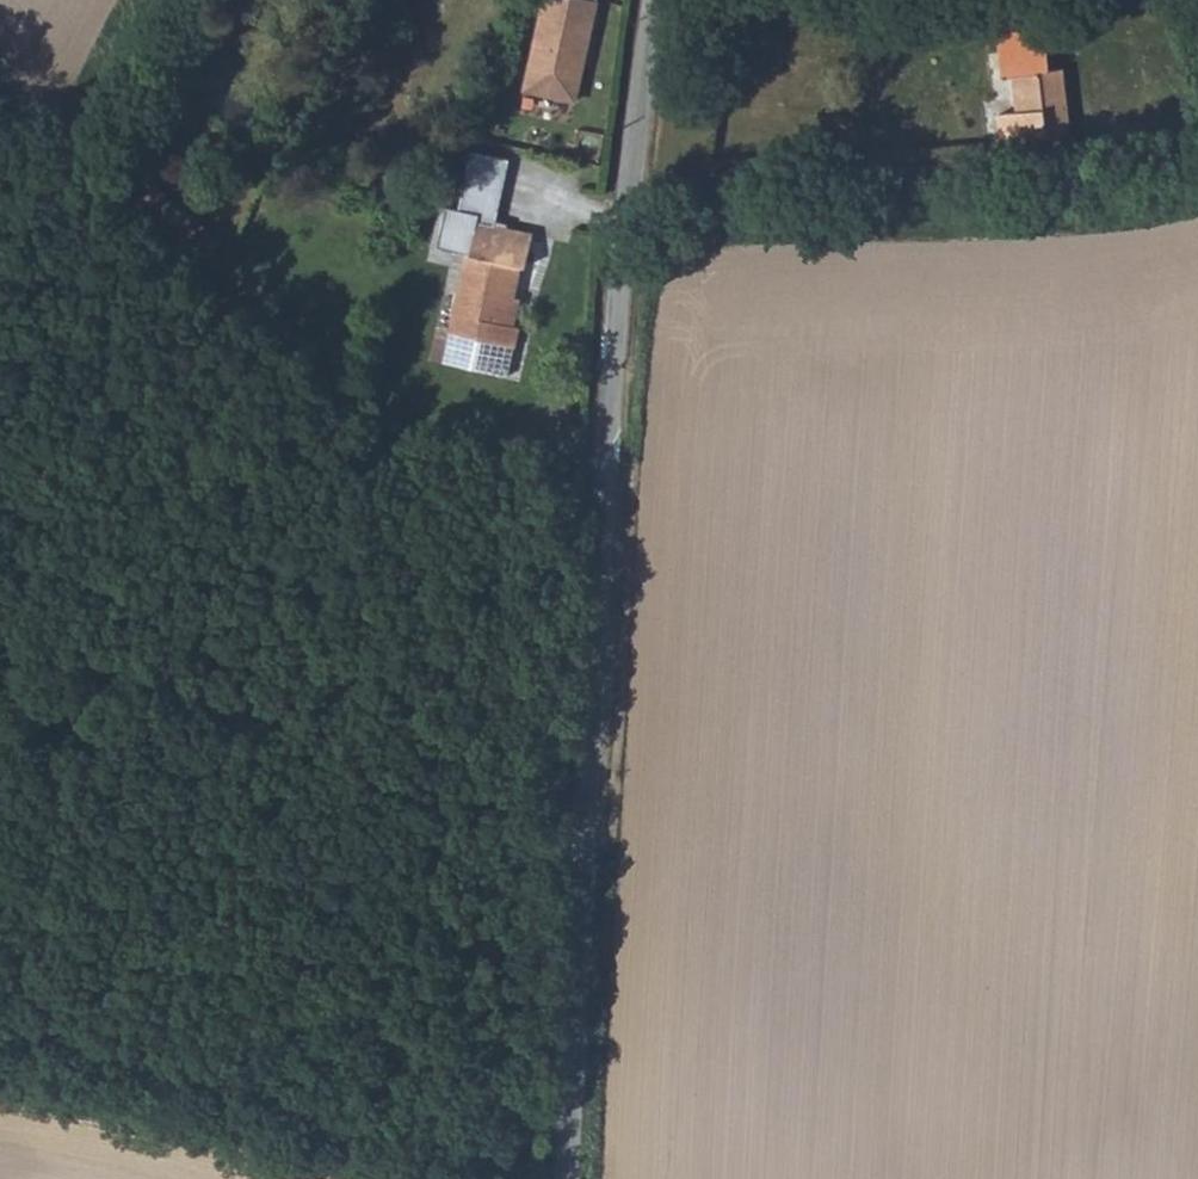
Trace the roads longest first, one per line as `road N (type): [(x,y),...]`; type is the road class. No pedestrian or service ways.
road 1 (unclassified): [(665,0),(623,408),(570,1178)]

